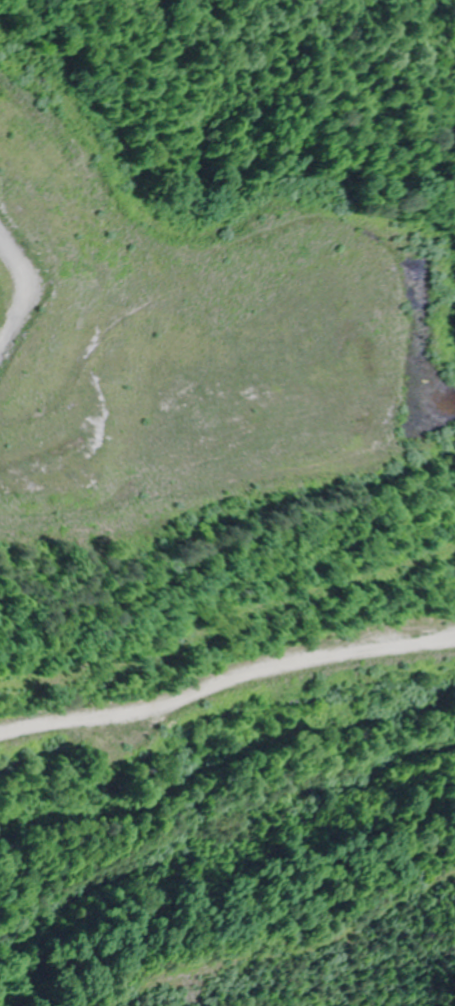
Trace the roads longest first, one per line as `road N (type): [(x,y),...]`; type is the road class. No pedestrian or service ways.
road 1 (residential): [(0,736),(181,603),(343,633),(454,616)]

